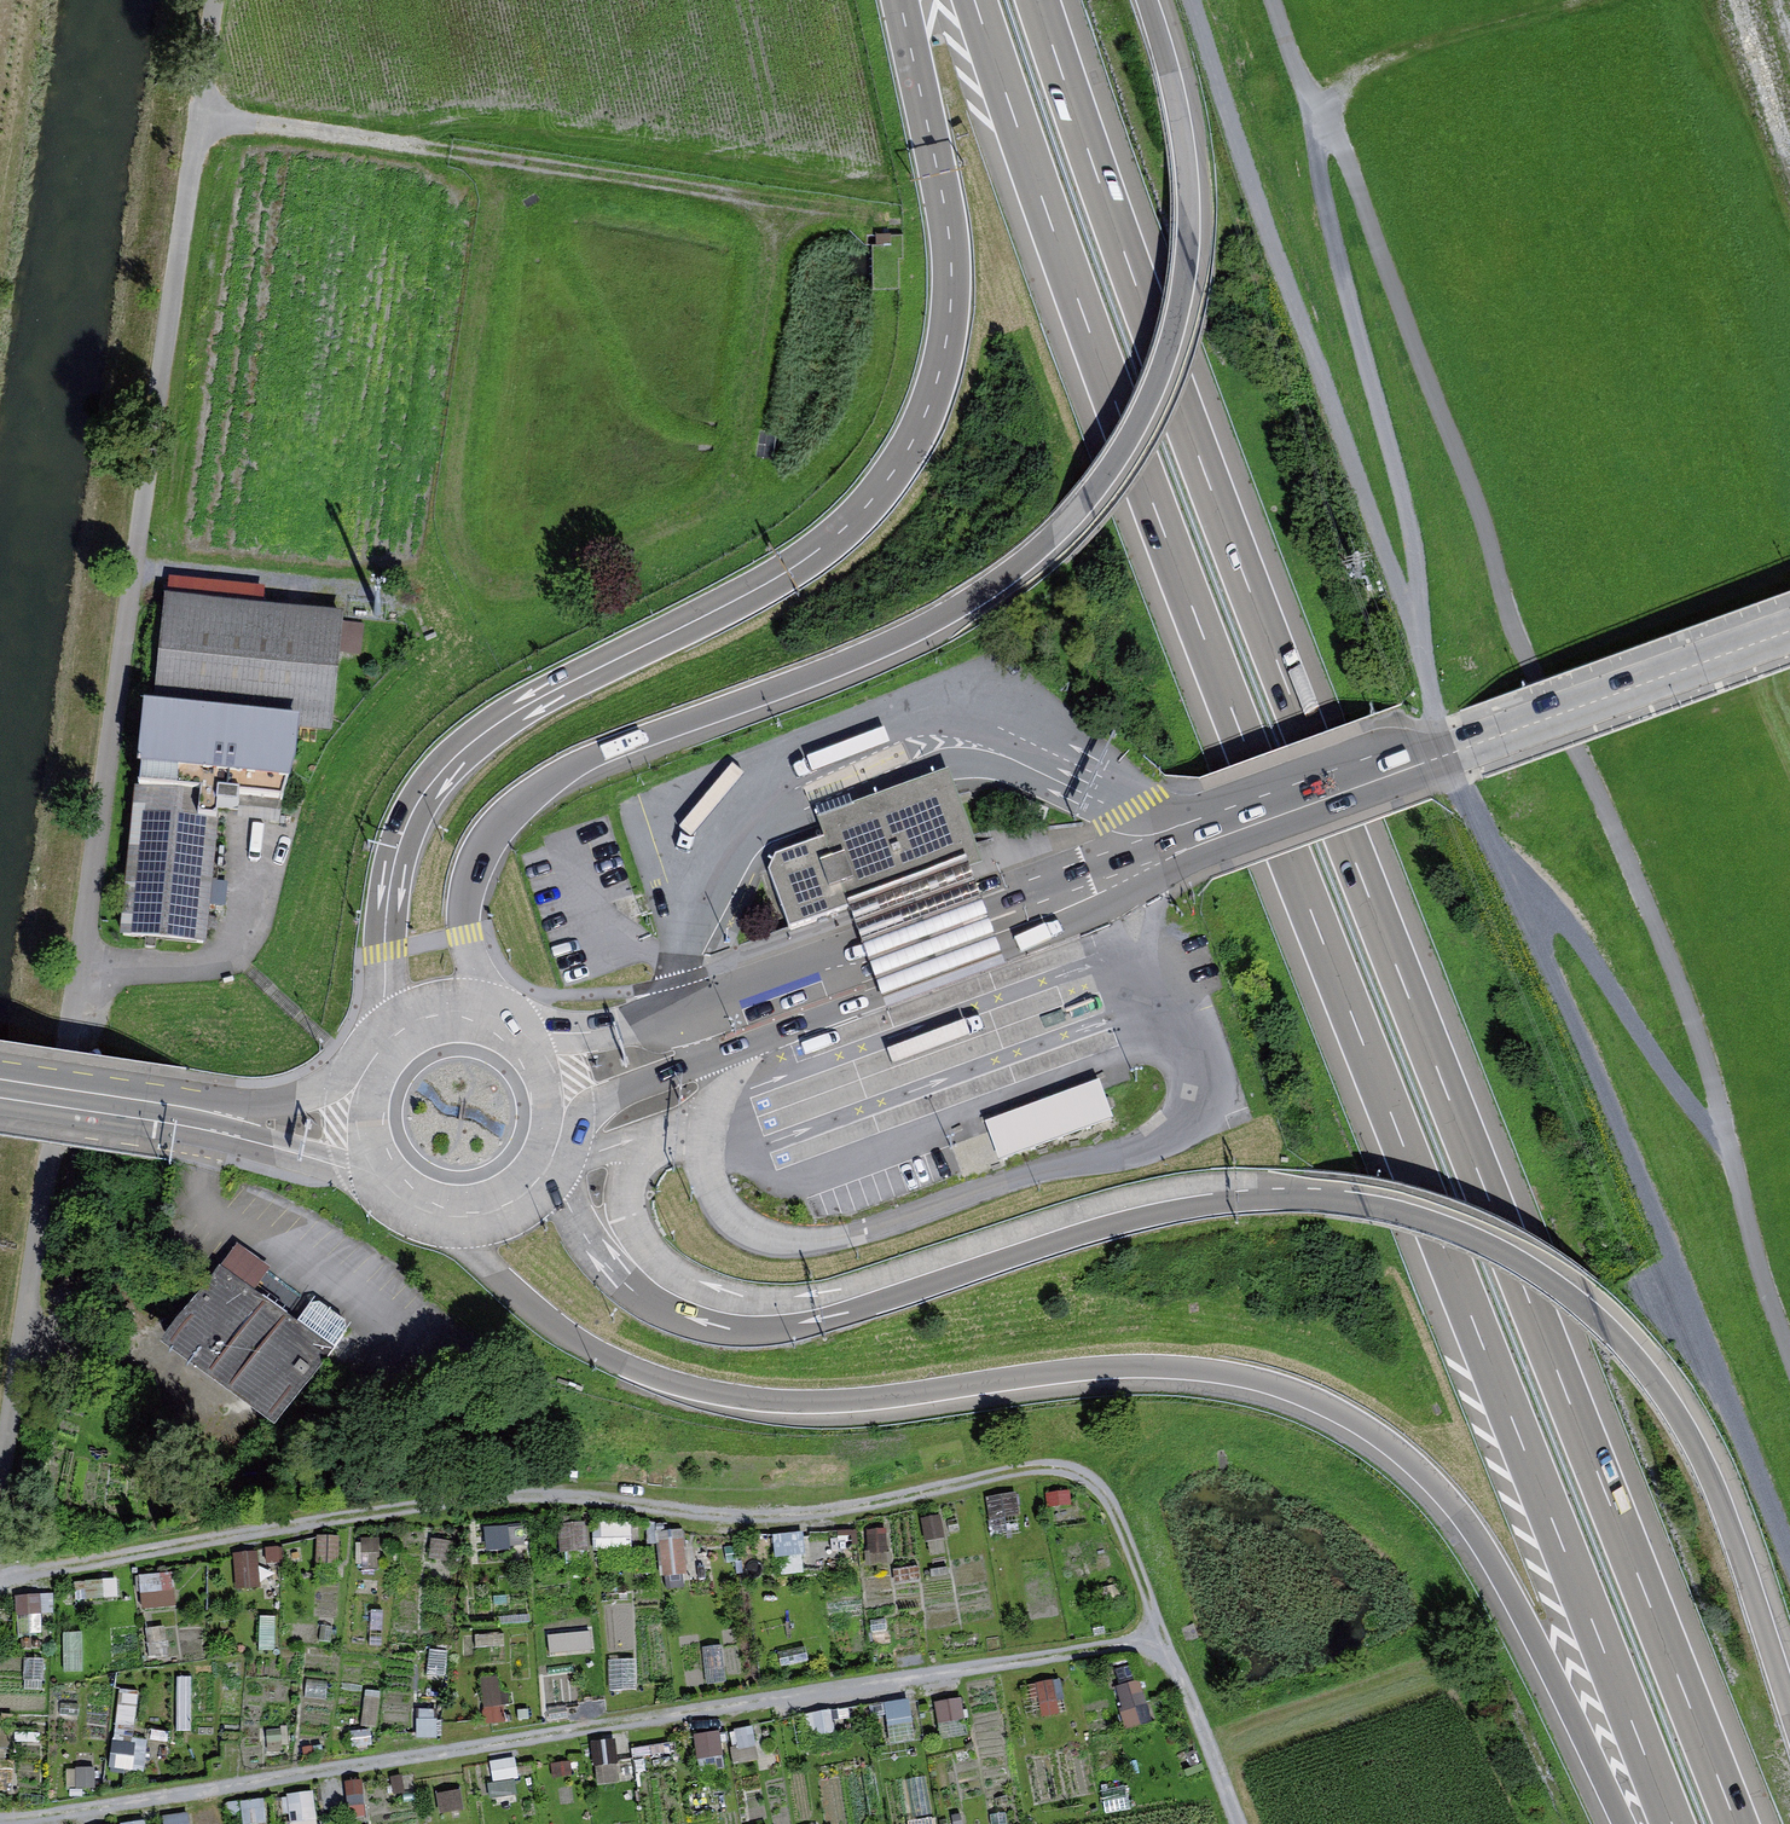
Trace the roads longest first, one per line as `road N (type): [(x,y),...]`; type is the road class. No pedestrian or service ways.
road 1 (motorway): [(1736,1823),(1259,619),(1040,0)]
road 2 (motorway): [(981,0),(1052,228),(1207,640),(1672,1823)]
road 3 (motorway): [(1789,1690),(1720,1492),(1682,1414),(1574,1288),(1439,1215),(1358,1193),(1294,1191),(1135,1219),(831,1321),(766,1331),(713,1327),(665,1306),(609,1259),(554,1157)]
road 4 (track): [(0,1505),(219,0)]
road 5 (motorway): [(454,1217),(484,1254),(585,1341),(690,1384),(791,1401),(854,1399),(1153,1368),(1279,1390),(1344,1419),(1413,1468),(1482,1550),(1583,1729),(1625,1823)]
road 6 (track): [(1278,0),(1461,447),(1507,599),(1683,983),(1789,1347)]
road 7 (track): [(1595,0),(1417,45),(1371,66),(1340,89),(1326,116),(1321,163),(1412,524),(1448,755),(1490,841),(1588,949),(1699,1112),(1729,1137)]
road 8 (motorway): [(497,1018),(466,933),(466,900),(477,859),(514,808),(587,759),(890,643),(987,592),(1062,535),(1104,487),(1156,393),(1193,263),(1193,164),(1155,0)]
road 9 (track): [(1236,1823),(1162,1638),(0,1818)]
road 10 (motorway): [(900,0),(952,264),(950,324),(919,432),(858,518),(816,554),(555,692),(449,762),(419,802),(395,866),(380,1048)]
road 11 (track): [(0,1580),(279,1526),(554,1492),(816,1515),(1062,1464),(1095,1472),(1127,1526),(1162,1638)]
road 12 (track): [(502,167),(456,505),(475,562),(509,587),(552,581),(720,500),(745,461),(786,202)]
road 13 (track): [(1490,841),(1574,1022),(1789,1555)]
road 14 (track): [(202,112),(502,167),(889,211)]
road 15 (secondary): [(1193,848),(1057,886),(757,993),(530,1038)]
road 16 (secondary): [(563,1117),(1065,923),(1193,848)]
road 17 (track): [(1194,0),(1286,281),(1423,633)]
road 18 (secondary): [(1789,630),(1193,848)]
road 19 (secondary): [(0,1084),(237,1120)]
road 20 (secondary): [(237,1120),(375,1173)]
road 21 (secondary): [(361,1086),(237,1120)]
road 22 (secondary): [(497,1018),(434,1014),(380,1048)]
road 23 (secondary): [(454,1217),(513,1202),(554,1157)]

